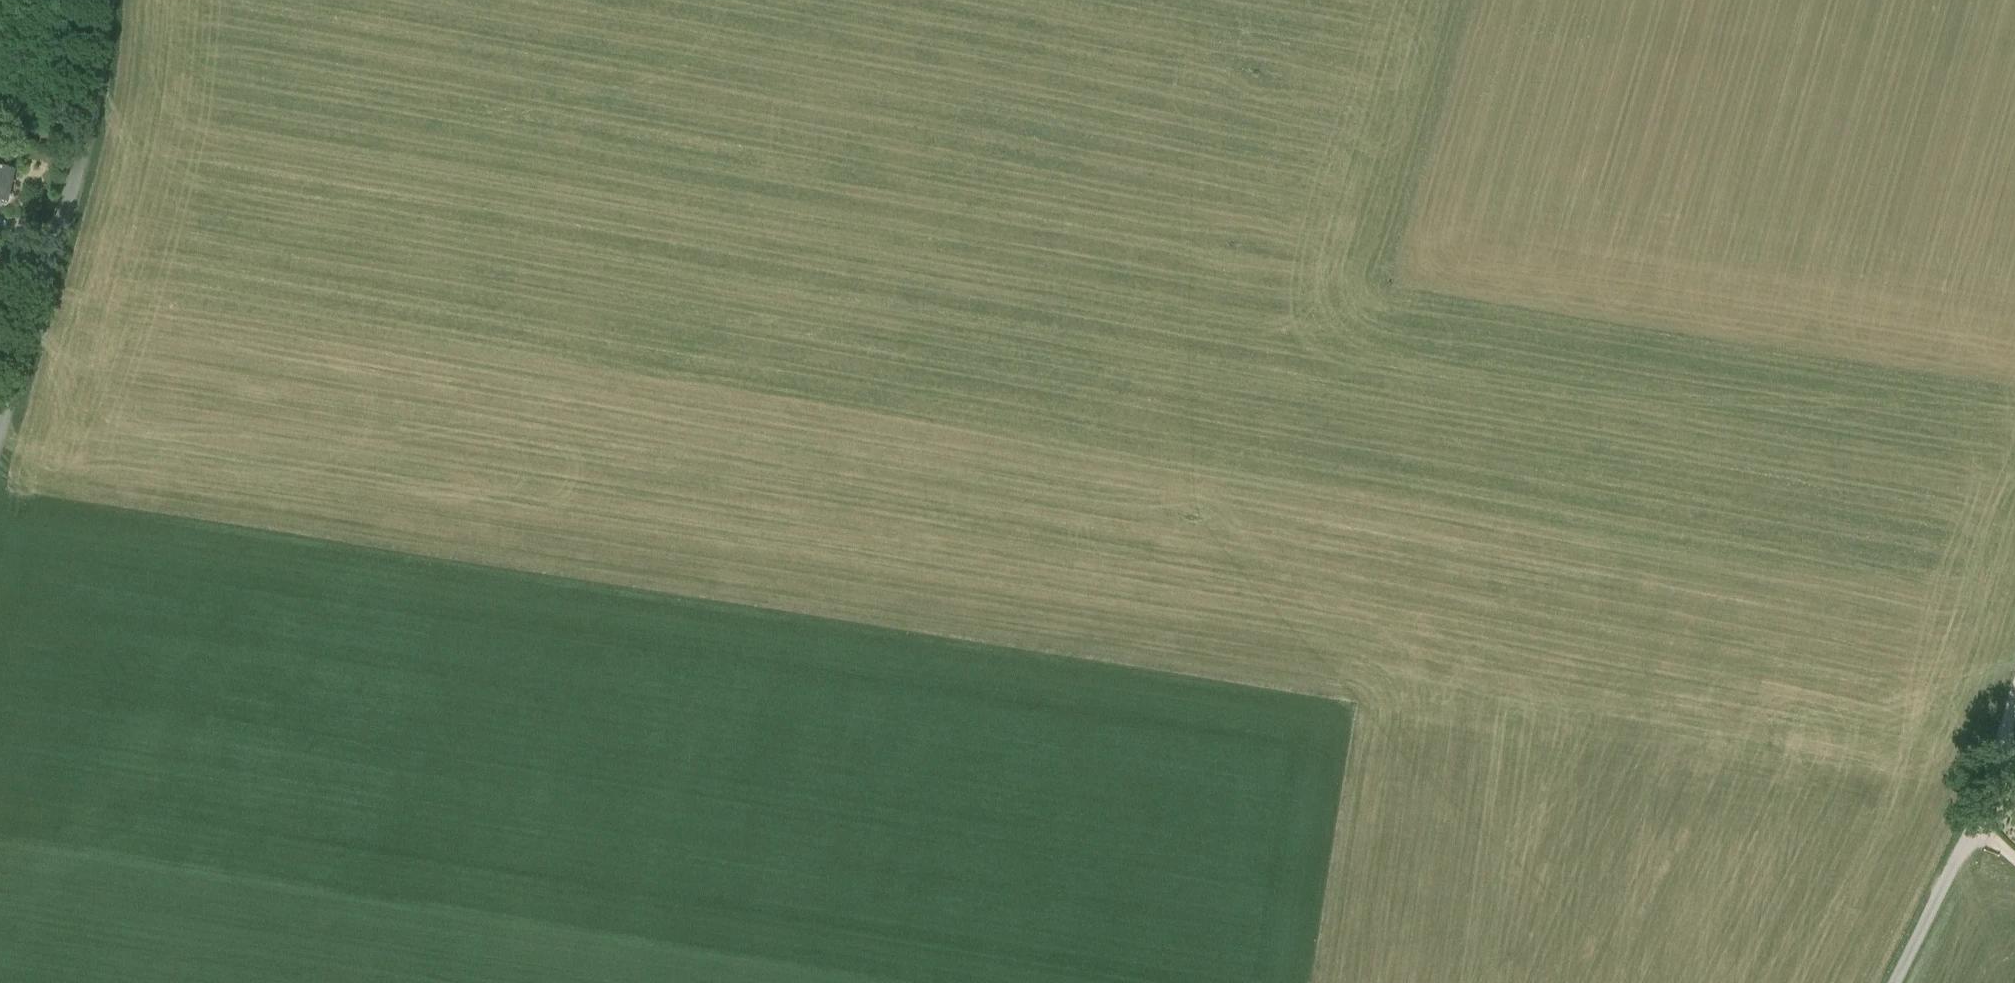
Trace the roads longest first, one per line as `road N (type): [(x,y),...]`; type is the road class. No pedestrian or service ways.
road 1 (unclassified): [(0,424),(84,141),(105,0)]
road 2 (unclassified): [(1895,982),(1989,790),(2014,696)]

